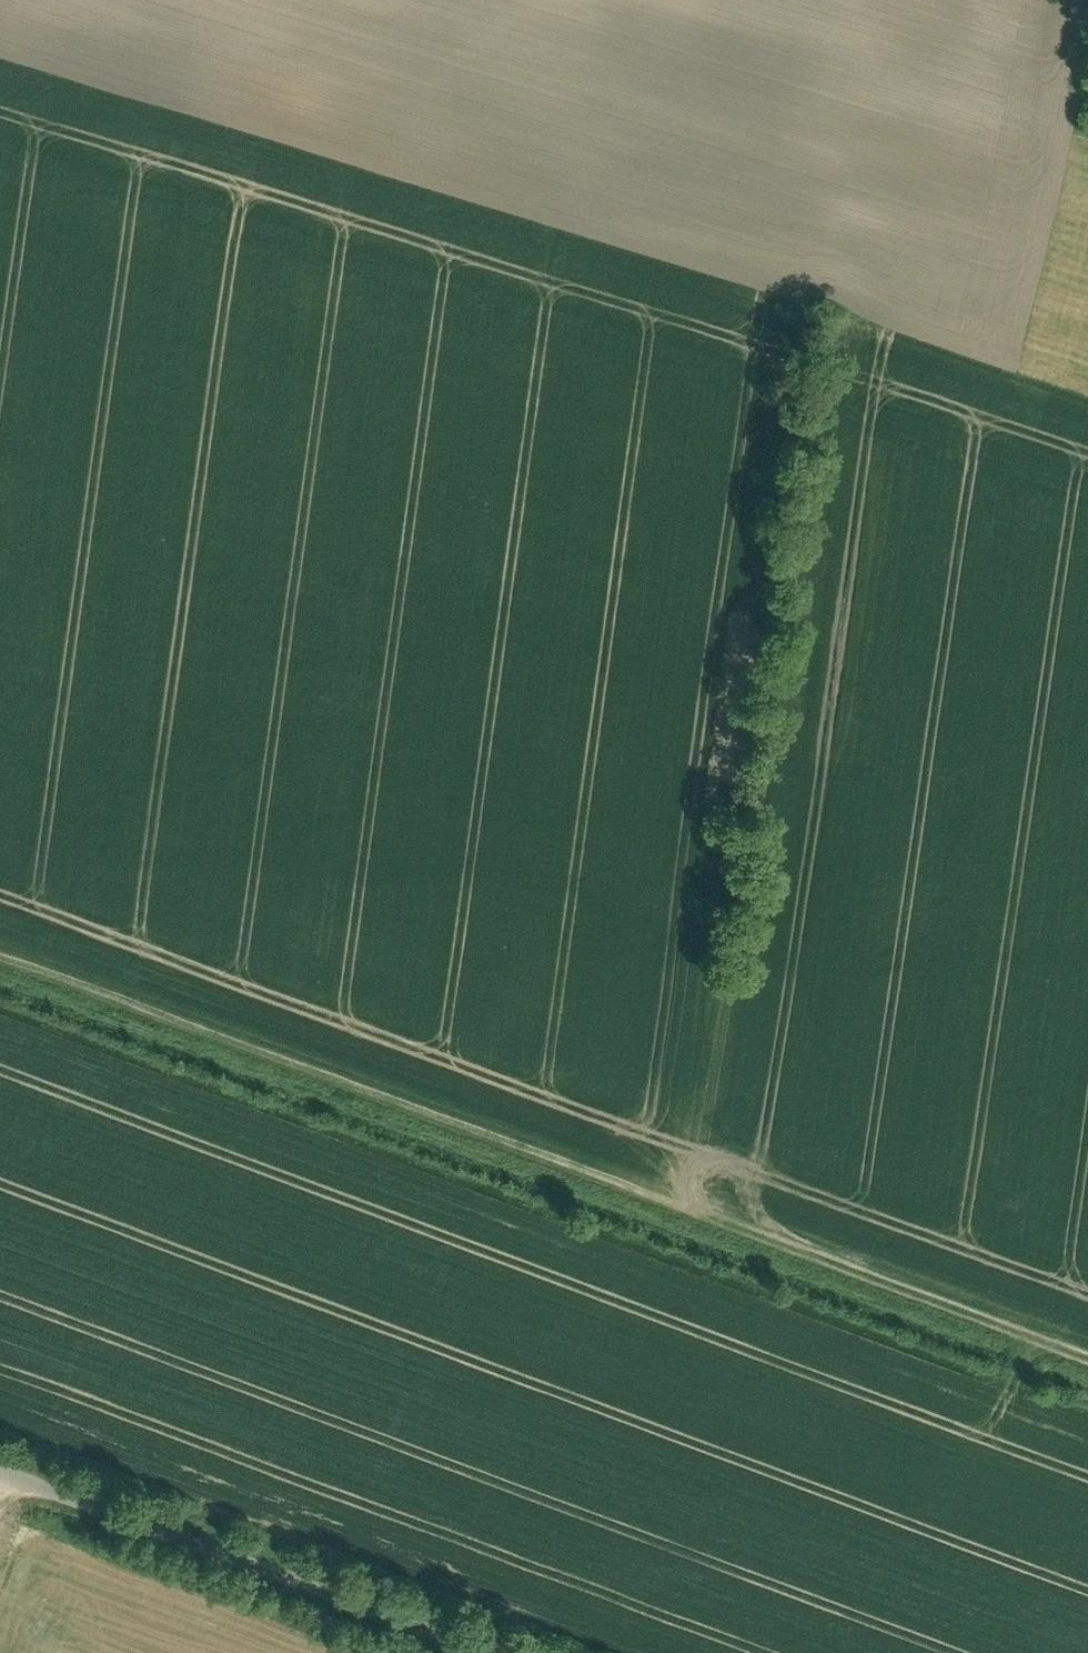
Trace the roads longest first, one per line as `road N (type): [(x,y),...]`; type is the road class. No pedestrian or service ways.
road 1 (unclassified): [(477,1652),(0,1475)]
road 2 (track): [(1087,1355),(718,1219)]

